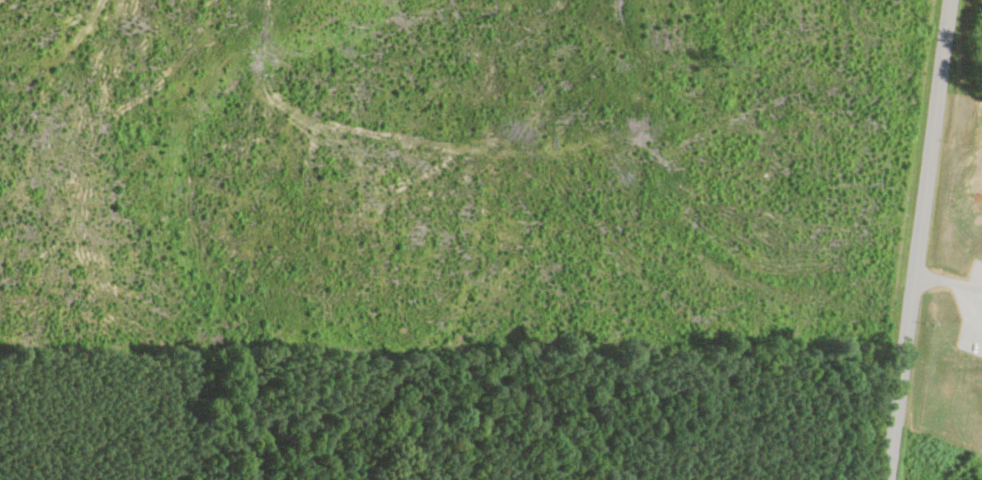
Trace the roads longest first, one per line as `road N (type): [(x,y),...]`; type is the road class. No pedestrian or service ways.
road 1 (residential): [(890,479),(952,0)]

